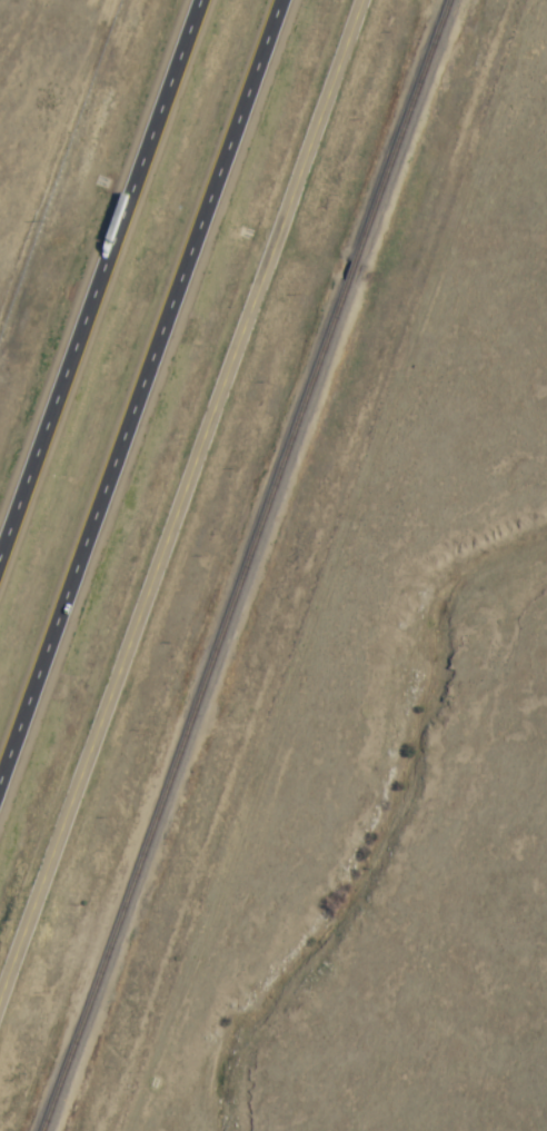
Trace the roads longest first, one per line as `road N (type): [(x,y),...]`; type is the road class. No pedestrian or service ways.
road 1 (tertiary): [(0,1009),(353,0)]
road 2 (motorway): [(0,797),(286,0)]
road 3 (motorway): [(194,0),(0,544)]

